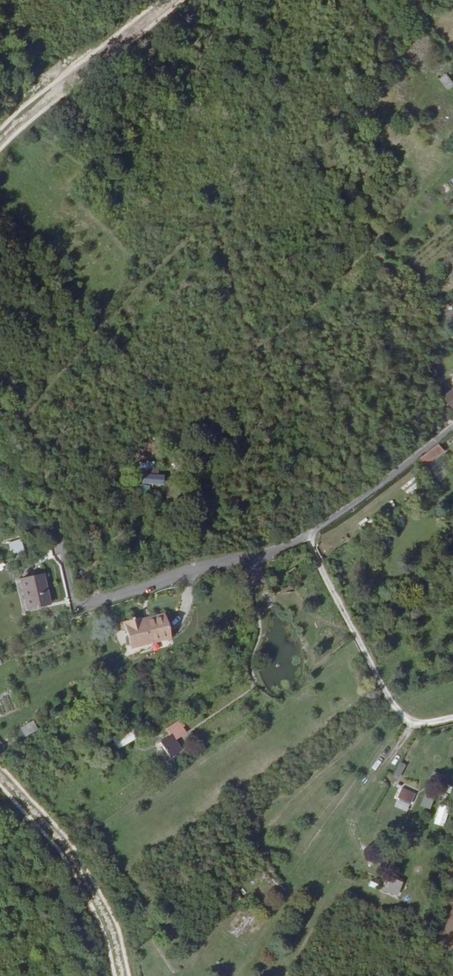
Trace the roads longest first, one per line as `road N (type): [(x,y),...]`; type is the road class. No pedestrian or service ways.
road 1 (residential): [(75,608),(304,536),(452,427)]
road 2 (track): [(452,718),(410,722),(390,702),(304,536)]
road 3 (track): [(294,888),(410,722)]

